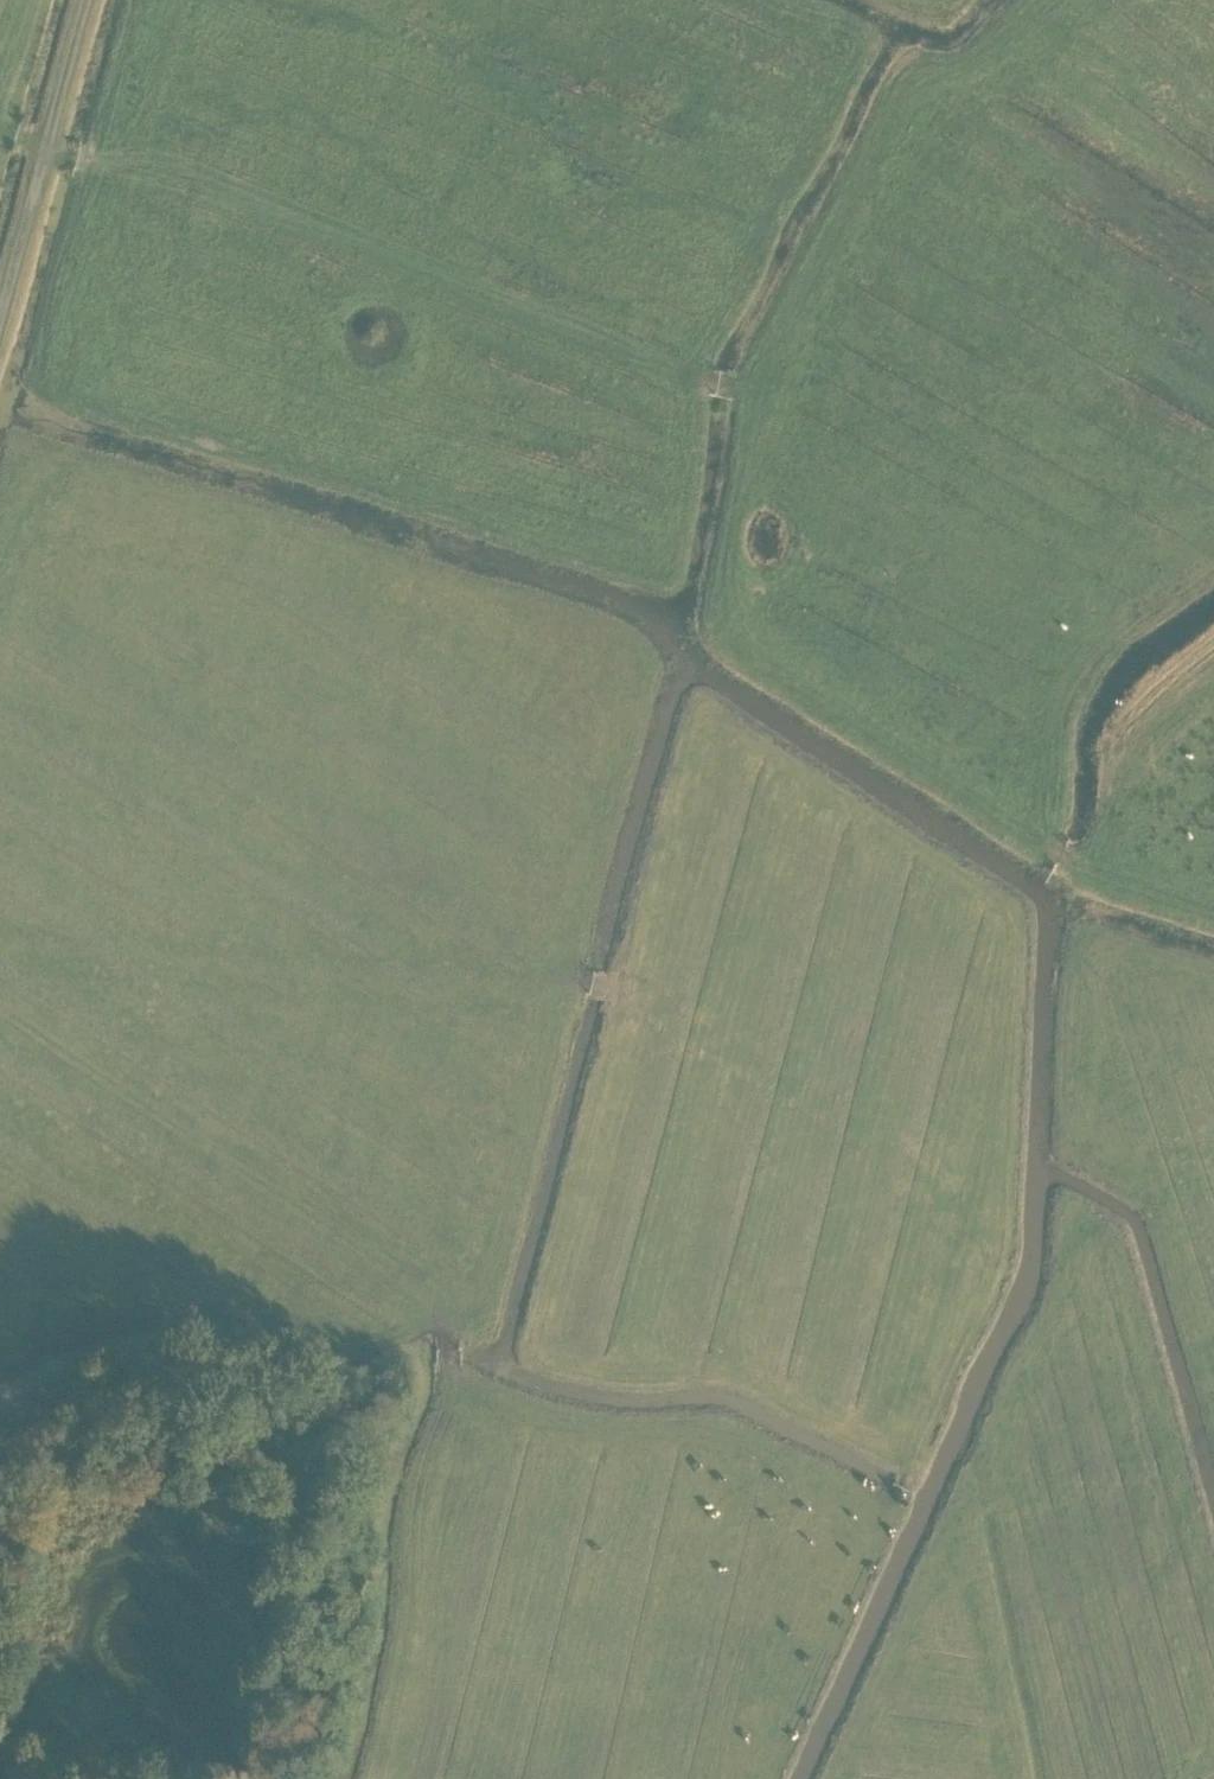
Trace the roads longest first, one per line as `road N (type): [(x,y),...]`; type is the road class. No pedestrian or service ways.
road 1 (track): [(0,328),(88,0)]

